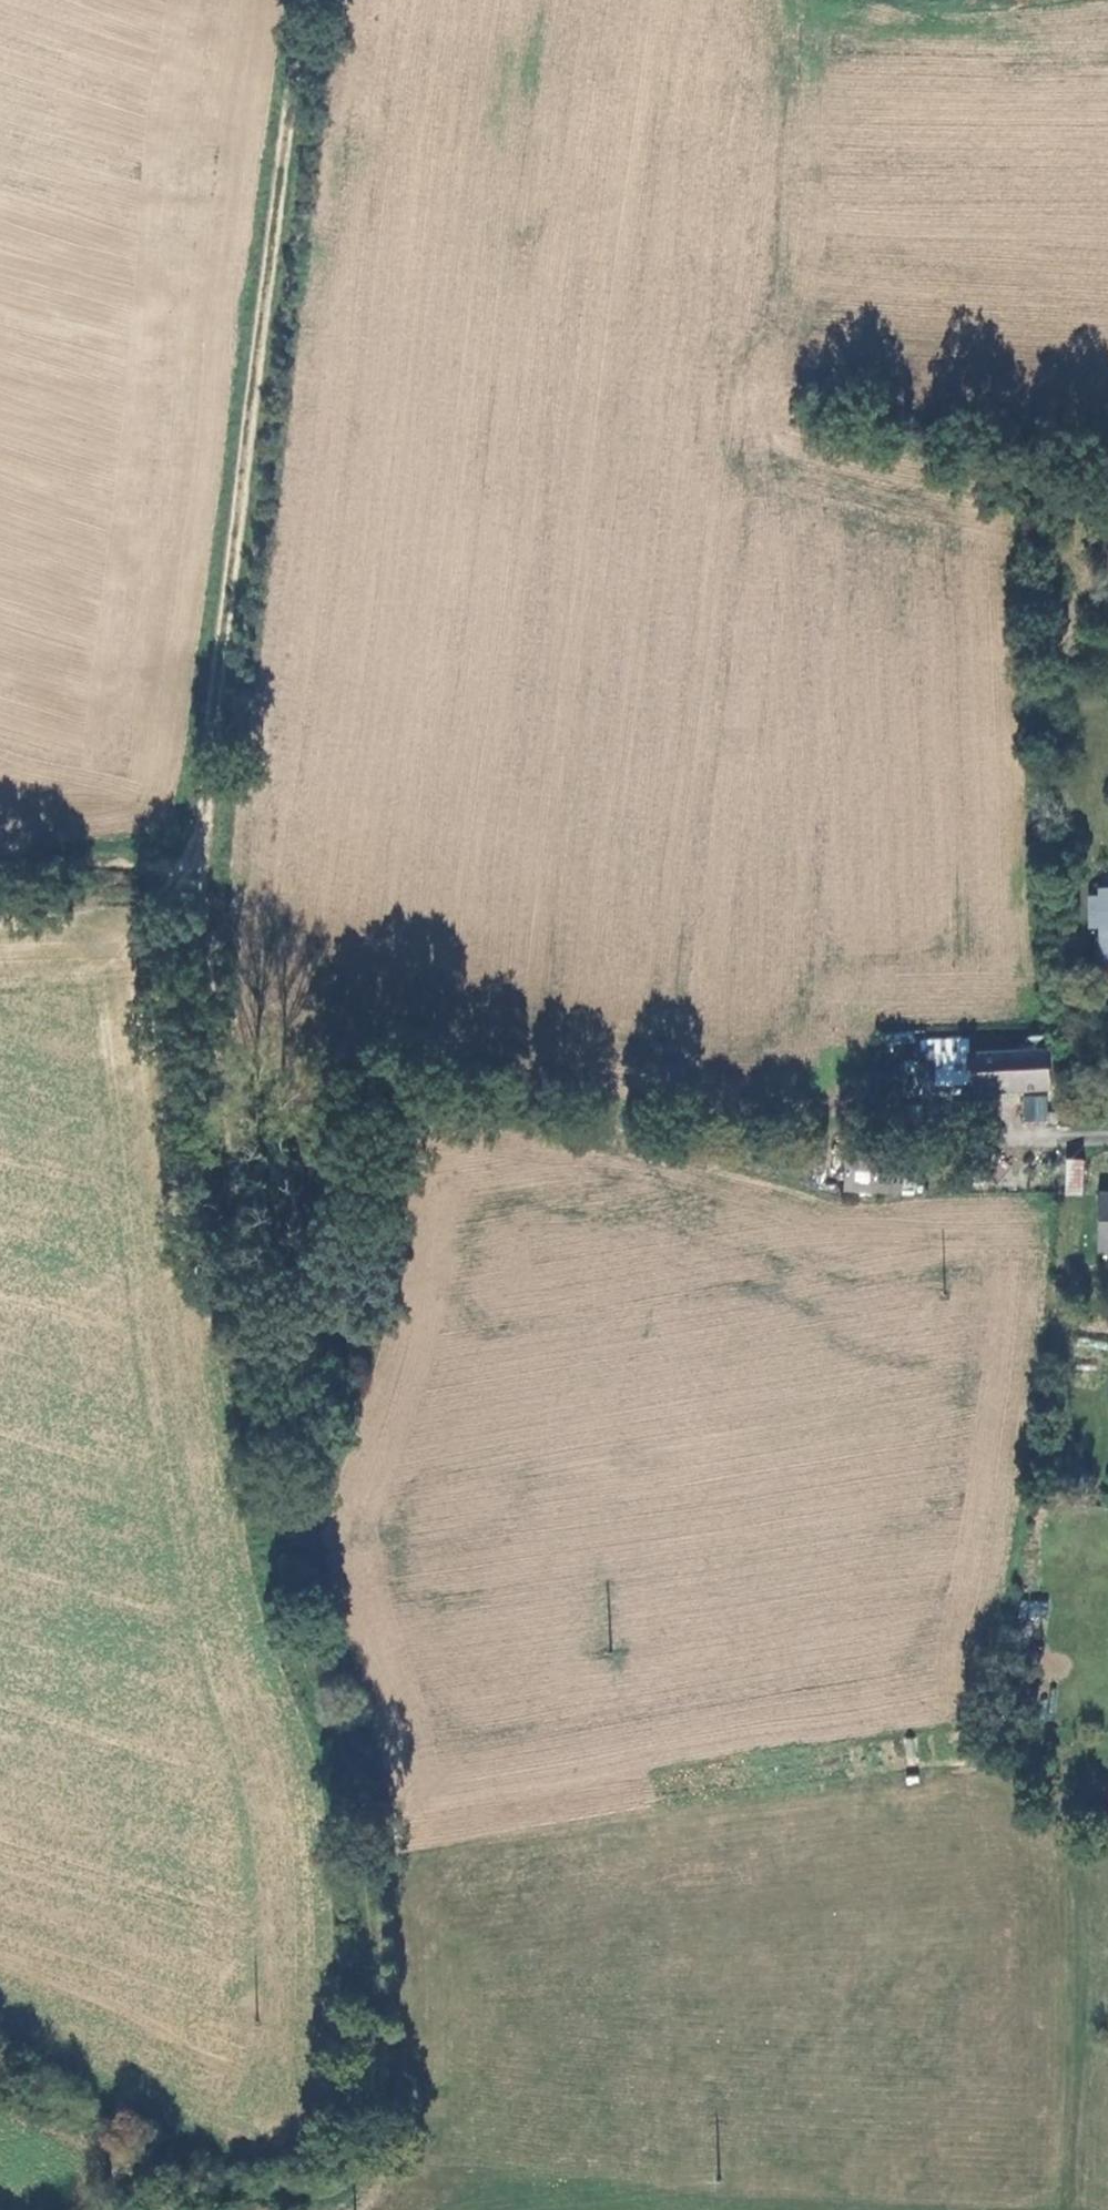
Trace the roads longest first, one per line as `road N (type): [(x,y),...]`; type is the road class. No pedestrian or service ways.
road 1 (track): [(308,0),(207,842),(208,987),(216,1114),(261,1450),(292,1614),(352,1827),(377,2132),(370,2153),(325,2189),(280,2200),(172,2199),(132,2209)]

